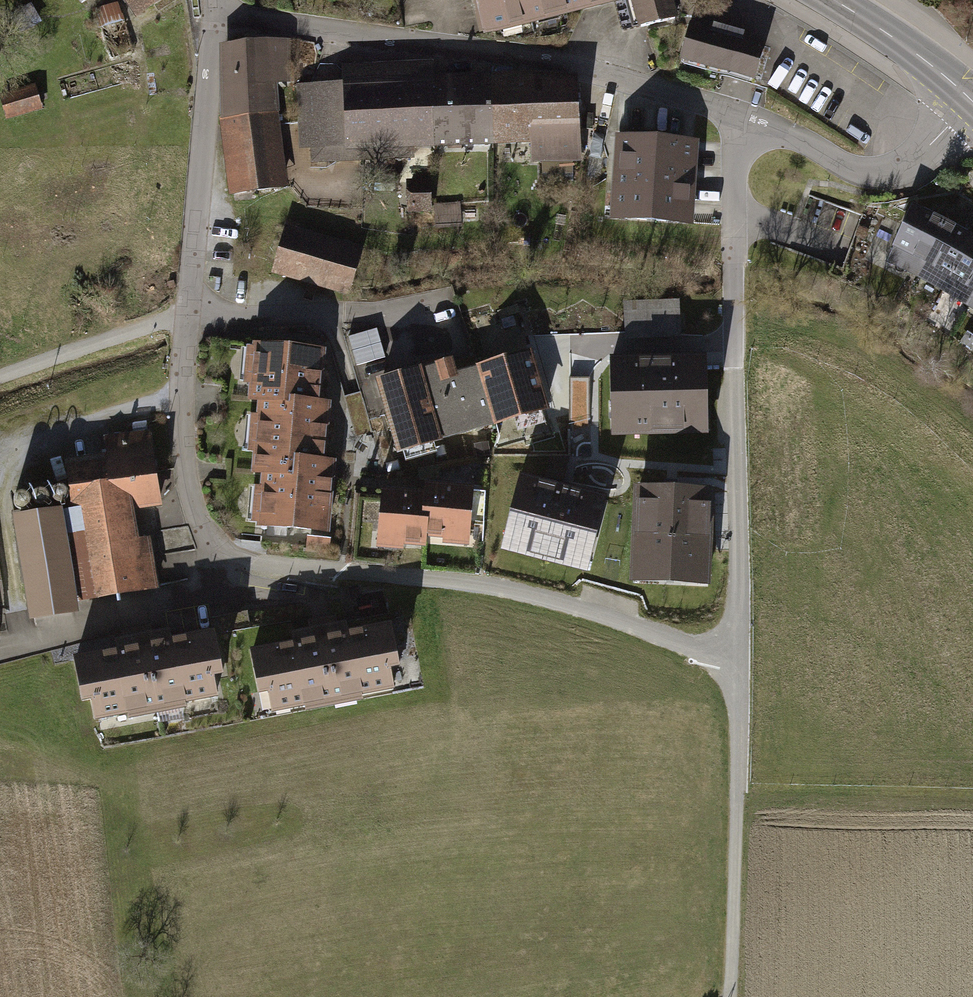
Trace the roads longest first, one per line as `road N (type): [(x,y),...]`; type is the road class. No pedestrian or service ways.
road 1 (residential): [(217,14),(181,396),(201,529),(225,558),(500,591),(738,657)]
road 2 (residential): [(747,118),(532,57),(217,14)]
road 3 (residential): [(738,657),(731,208),(747,118)]
road 4 (residential): [(731,996),(738,657)]
road 5 (residential): [(972,104),(902,168),(859,173),(747,118)]
road 6 (track): [(186,314),(0,382)]
road 7 (primary): [(833,0),(972,100)]

